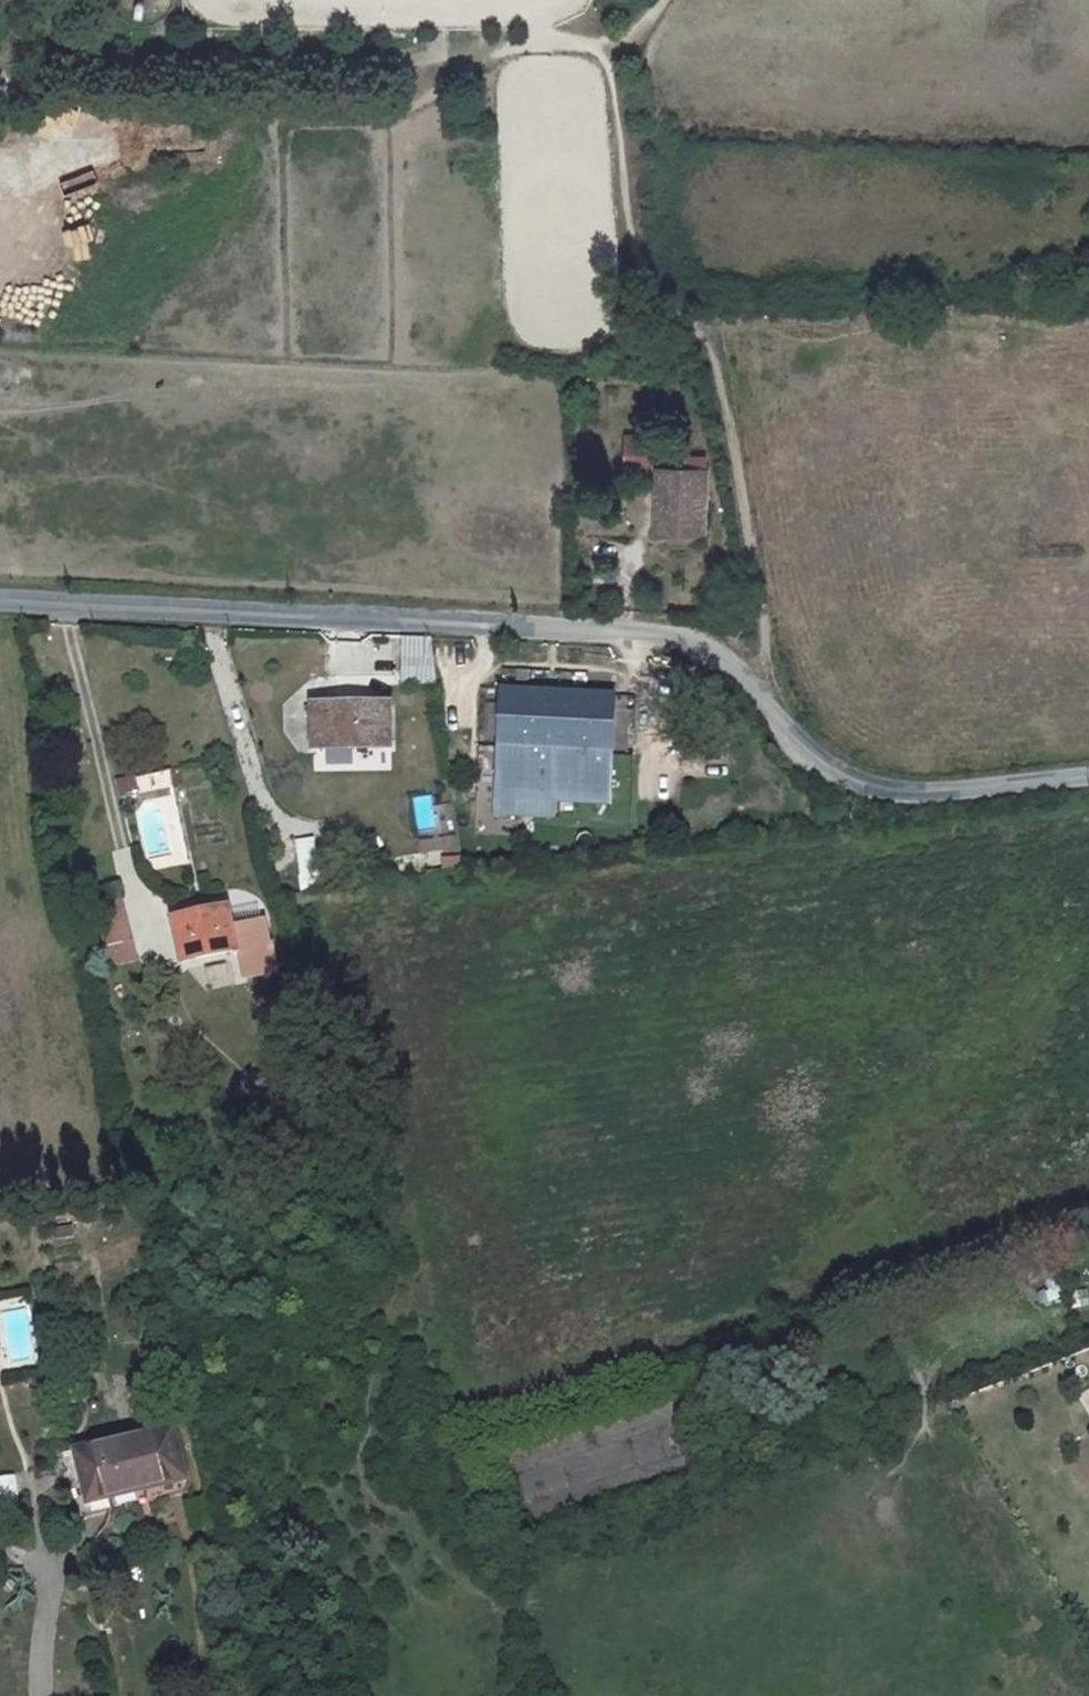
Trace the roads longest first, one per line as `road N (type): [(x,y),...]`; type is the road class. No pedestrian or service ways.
road 1 (residential): [(1088,765),(856,790),(656,633),(0,596)]

